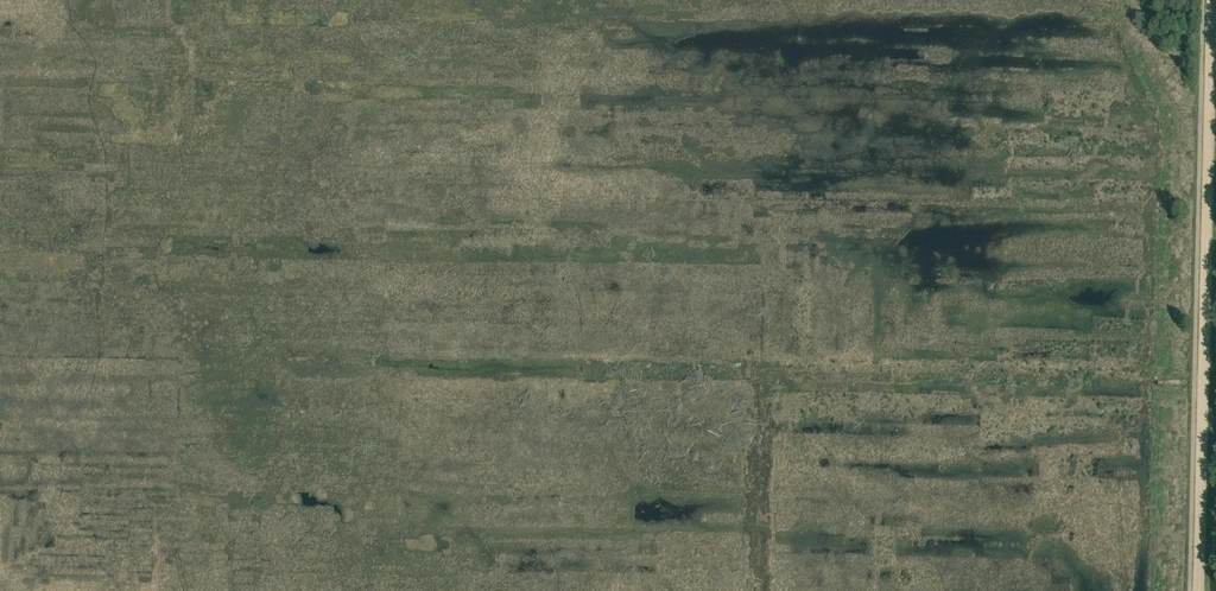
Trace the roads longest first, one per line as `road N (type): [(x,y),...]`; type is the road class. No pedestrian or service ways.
road 1 (track): [(1212,0),(1199,590)]

